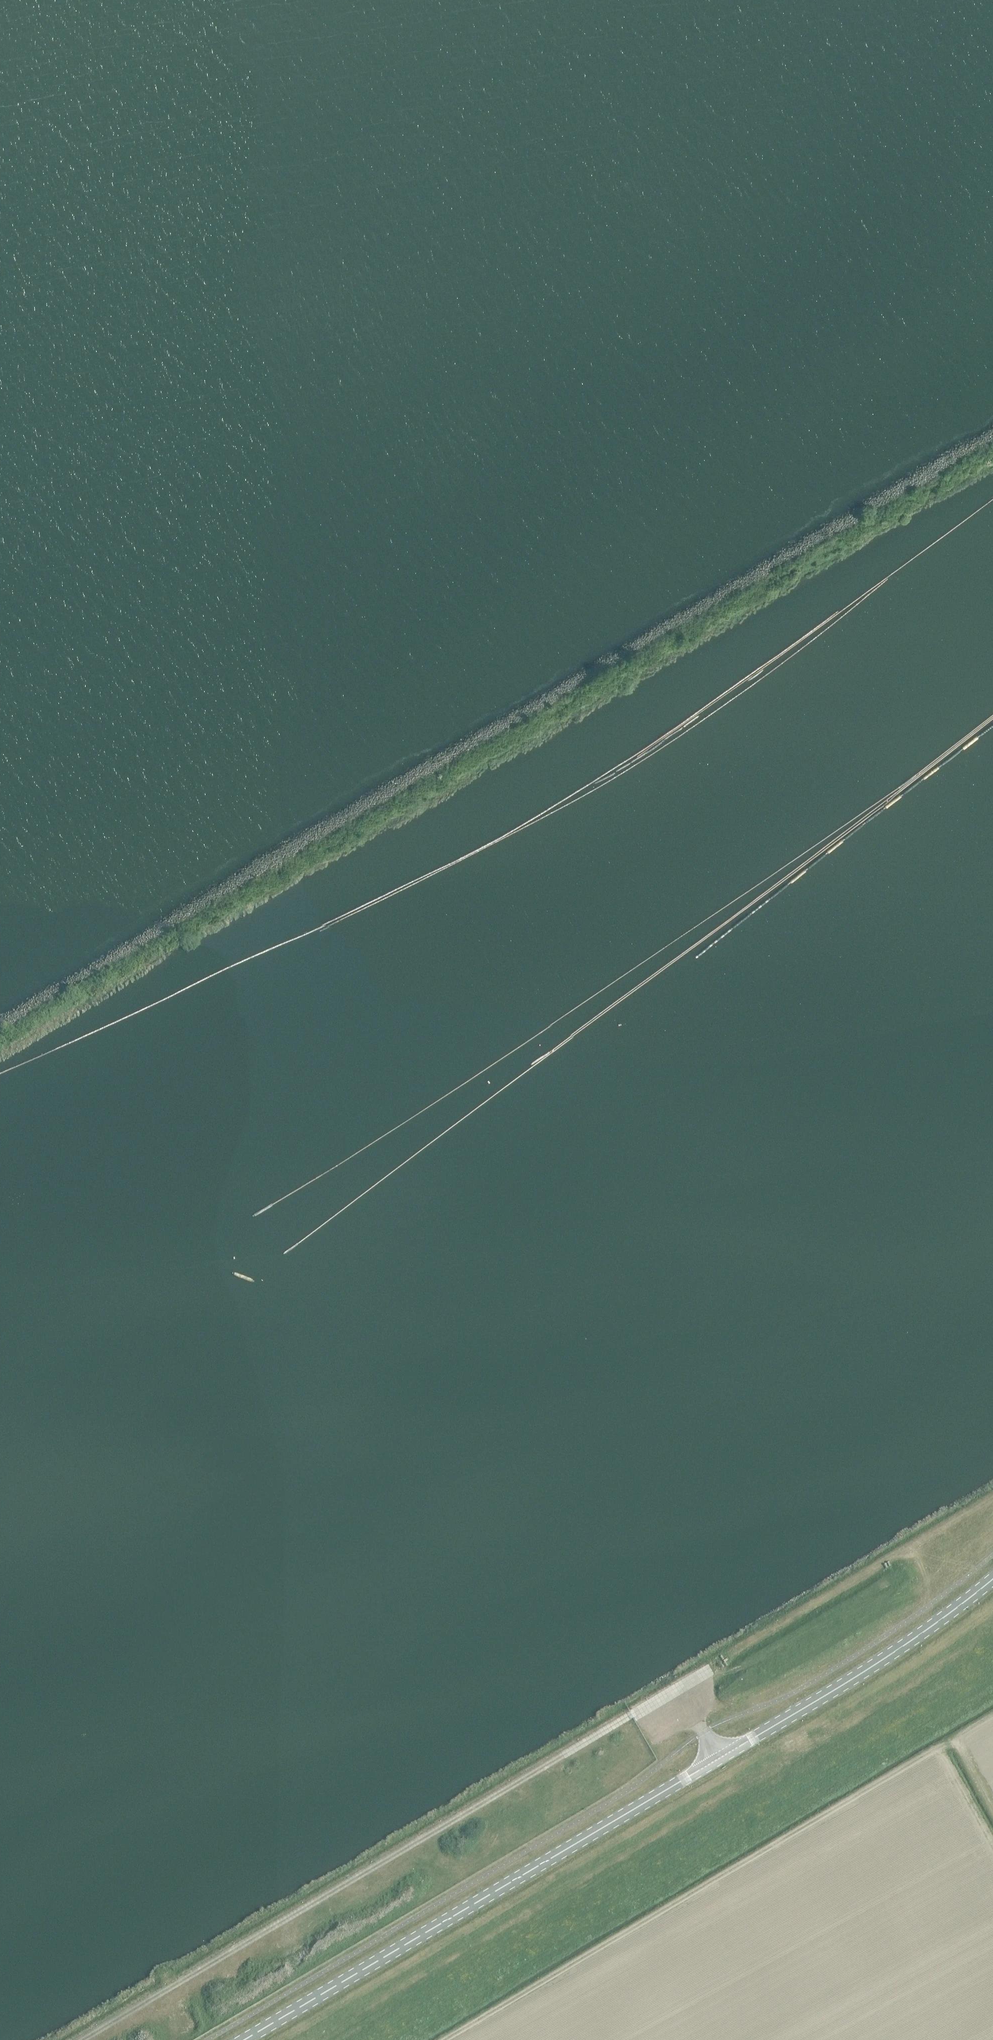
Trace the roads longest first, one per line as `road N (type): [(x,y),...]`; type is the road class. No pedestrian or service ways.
road 1 (secondary): [(242,2039),(854,1679),(992,1578)]

